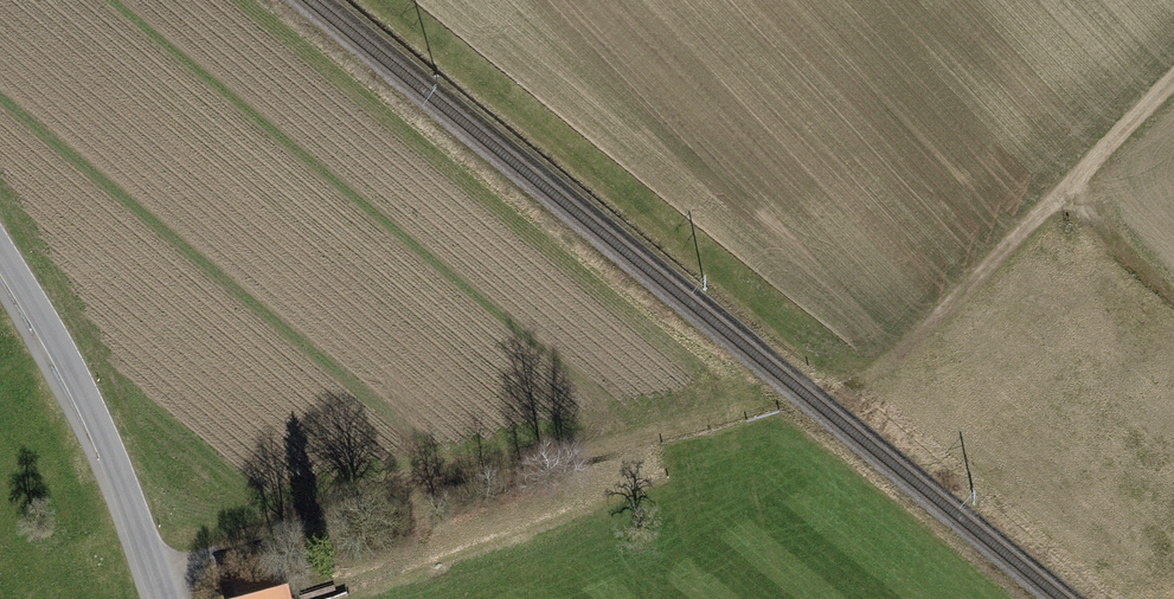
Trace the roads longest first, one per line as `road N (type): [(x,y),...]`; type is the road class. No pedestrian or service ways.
road 1 (track): [(155,572),(253,538),(640,437),(652,454),(643,472),(313,585)]
road 2 (tertiary): [(0,250),(95,418),(164,598)]
road 3 (track): [(1064,190),(869,377),(855,379)]
road 4 (track): [(1173,82),(1064,190)]
road 5 (track): [(1064,190),(1173,295)]

